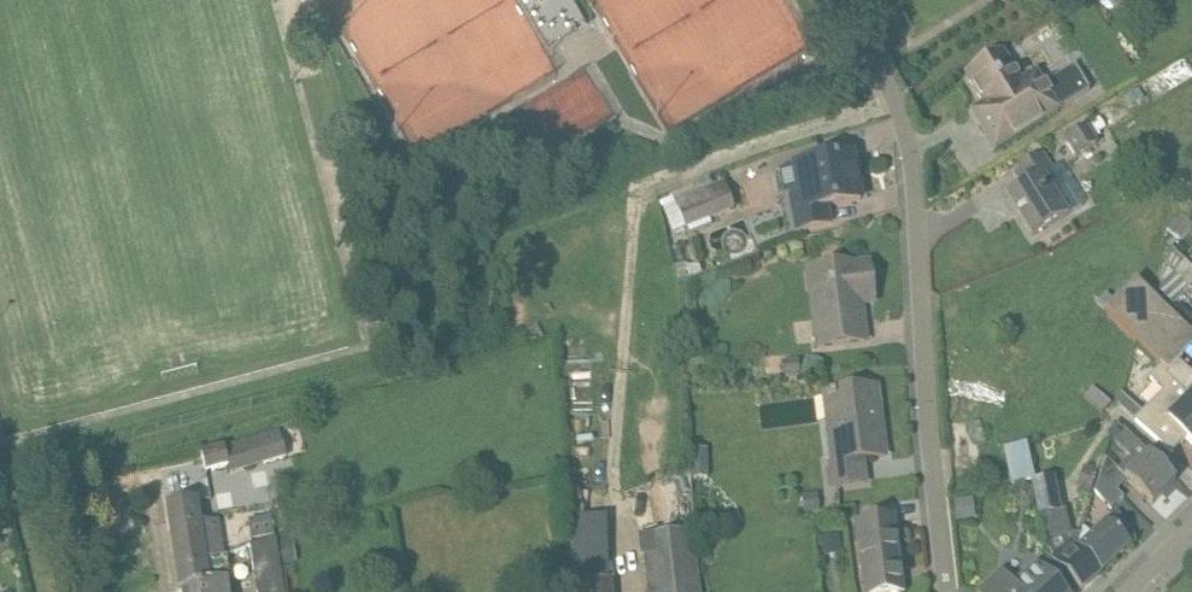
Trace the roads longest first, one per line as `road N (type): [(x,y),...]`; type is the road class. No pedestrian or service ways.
road 1 (residential): [(947,591),(927,416),(915,187),(895,101)]

